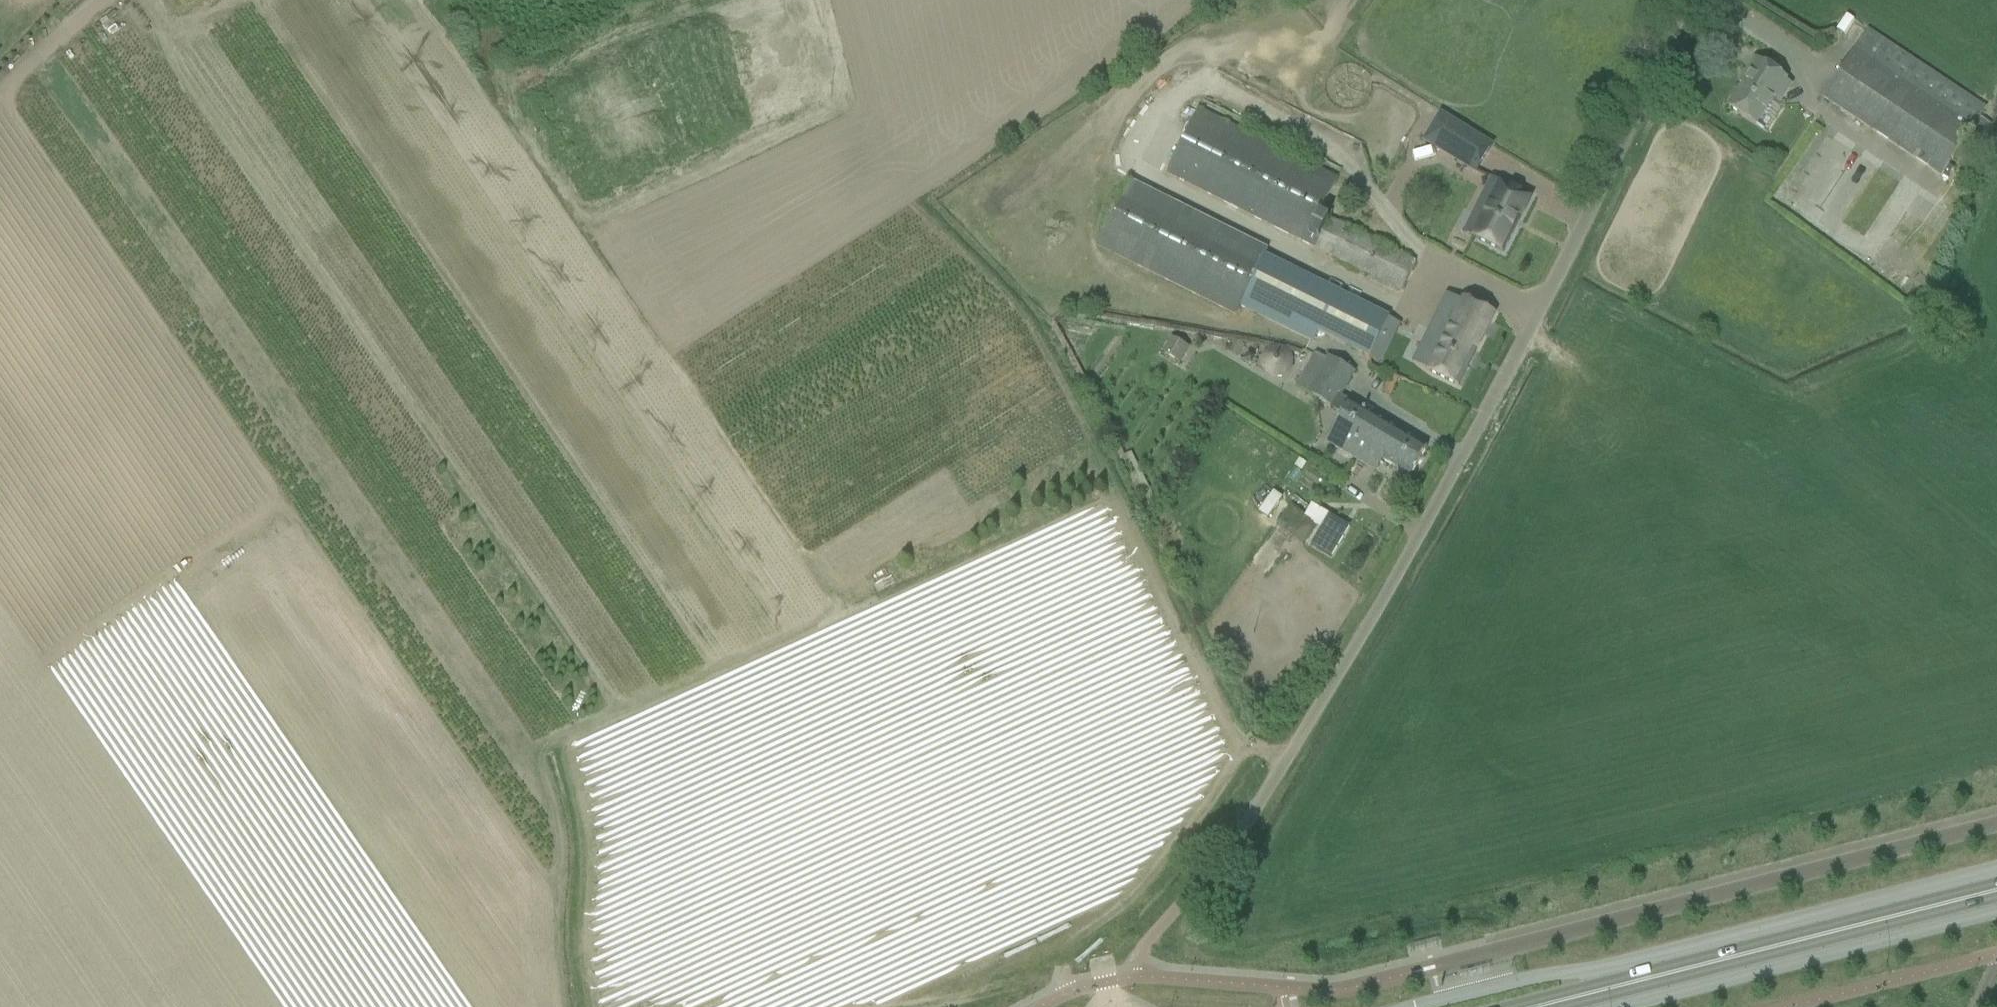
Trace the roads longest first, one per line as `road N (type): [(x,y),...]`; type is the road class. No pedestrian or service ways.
road 1 (unclassified): [(1224,853),(1540,319),(1683,0)]
road 2 (unclassified): [(1996,823),(1433,968)]
road 3 (secondary): [(1534,1006),(1996,890)]

